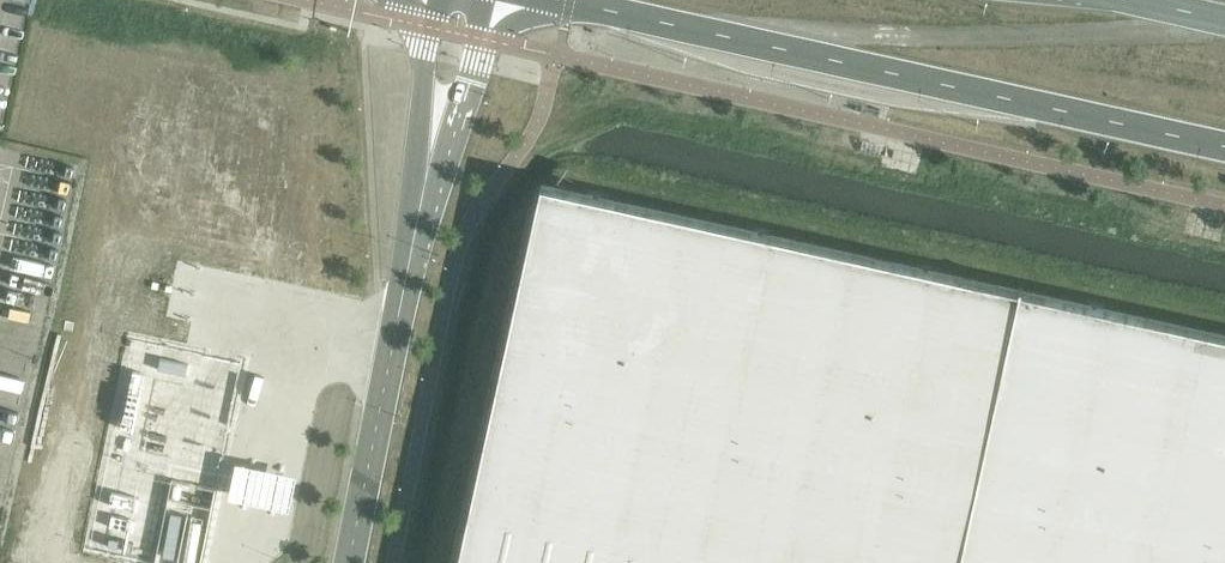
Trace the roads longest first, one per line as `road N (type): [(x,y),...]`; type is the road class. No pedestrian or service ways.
road 1 (primary): [(561,0),(1224,145)]
road 2 (unclassified): [(352,562),(465,0)]

